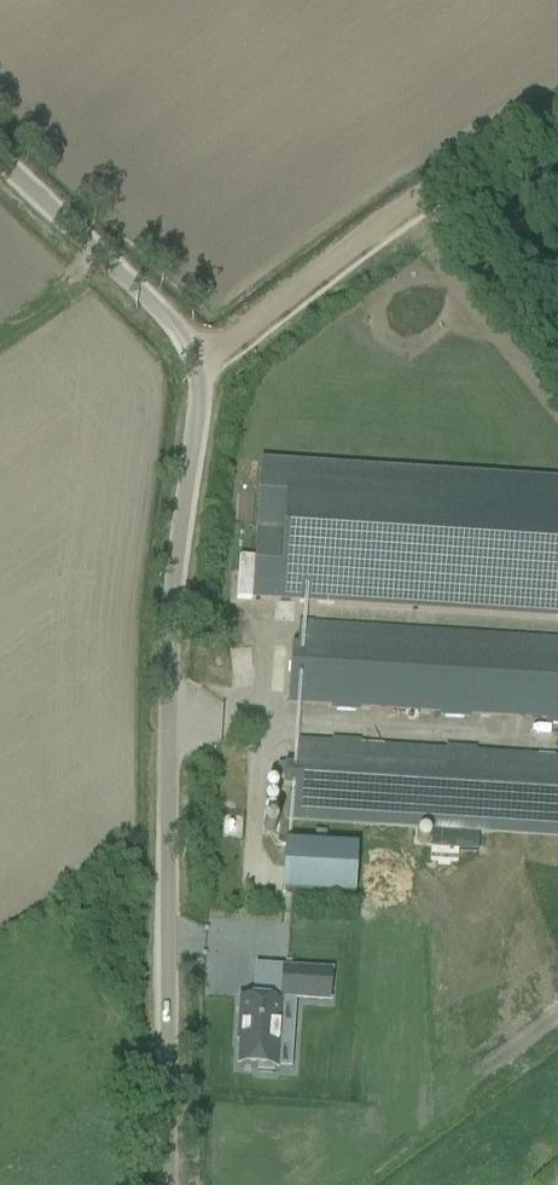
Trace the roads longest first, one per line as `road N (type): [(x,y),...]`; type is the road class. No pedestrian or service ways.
road 1 (unclassified): [(167,1184),(169,652),(198,387),(172,325),(0,163)]
road 2 (track): [(557,117),(444,182),(193,361)]

